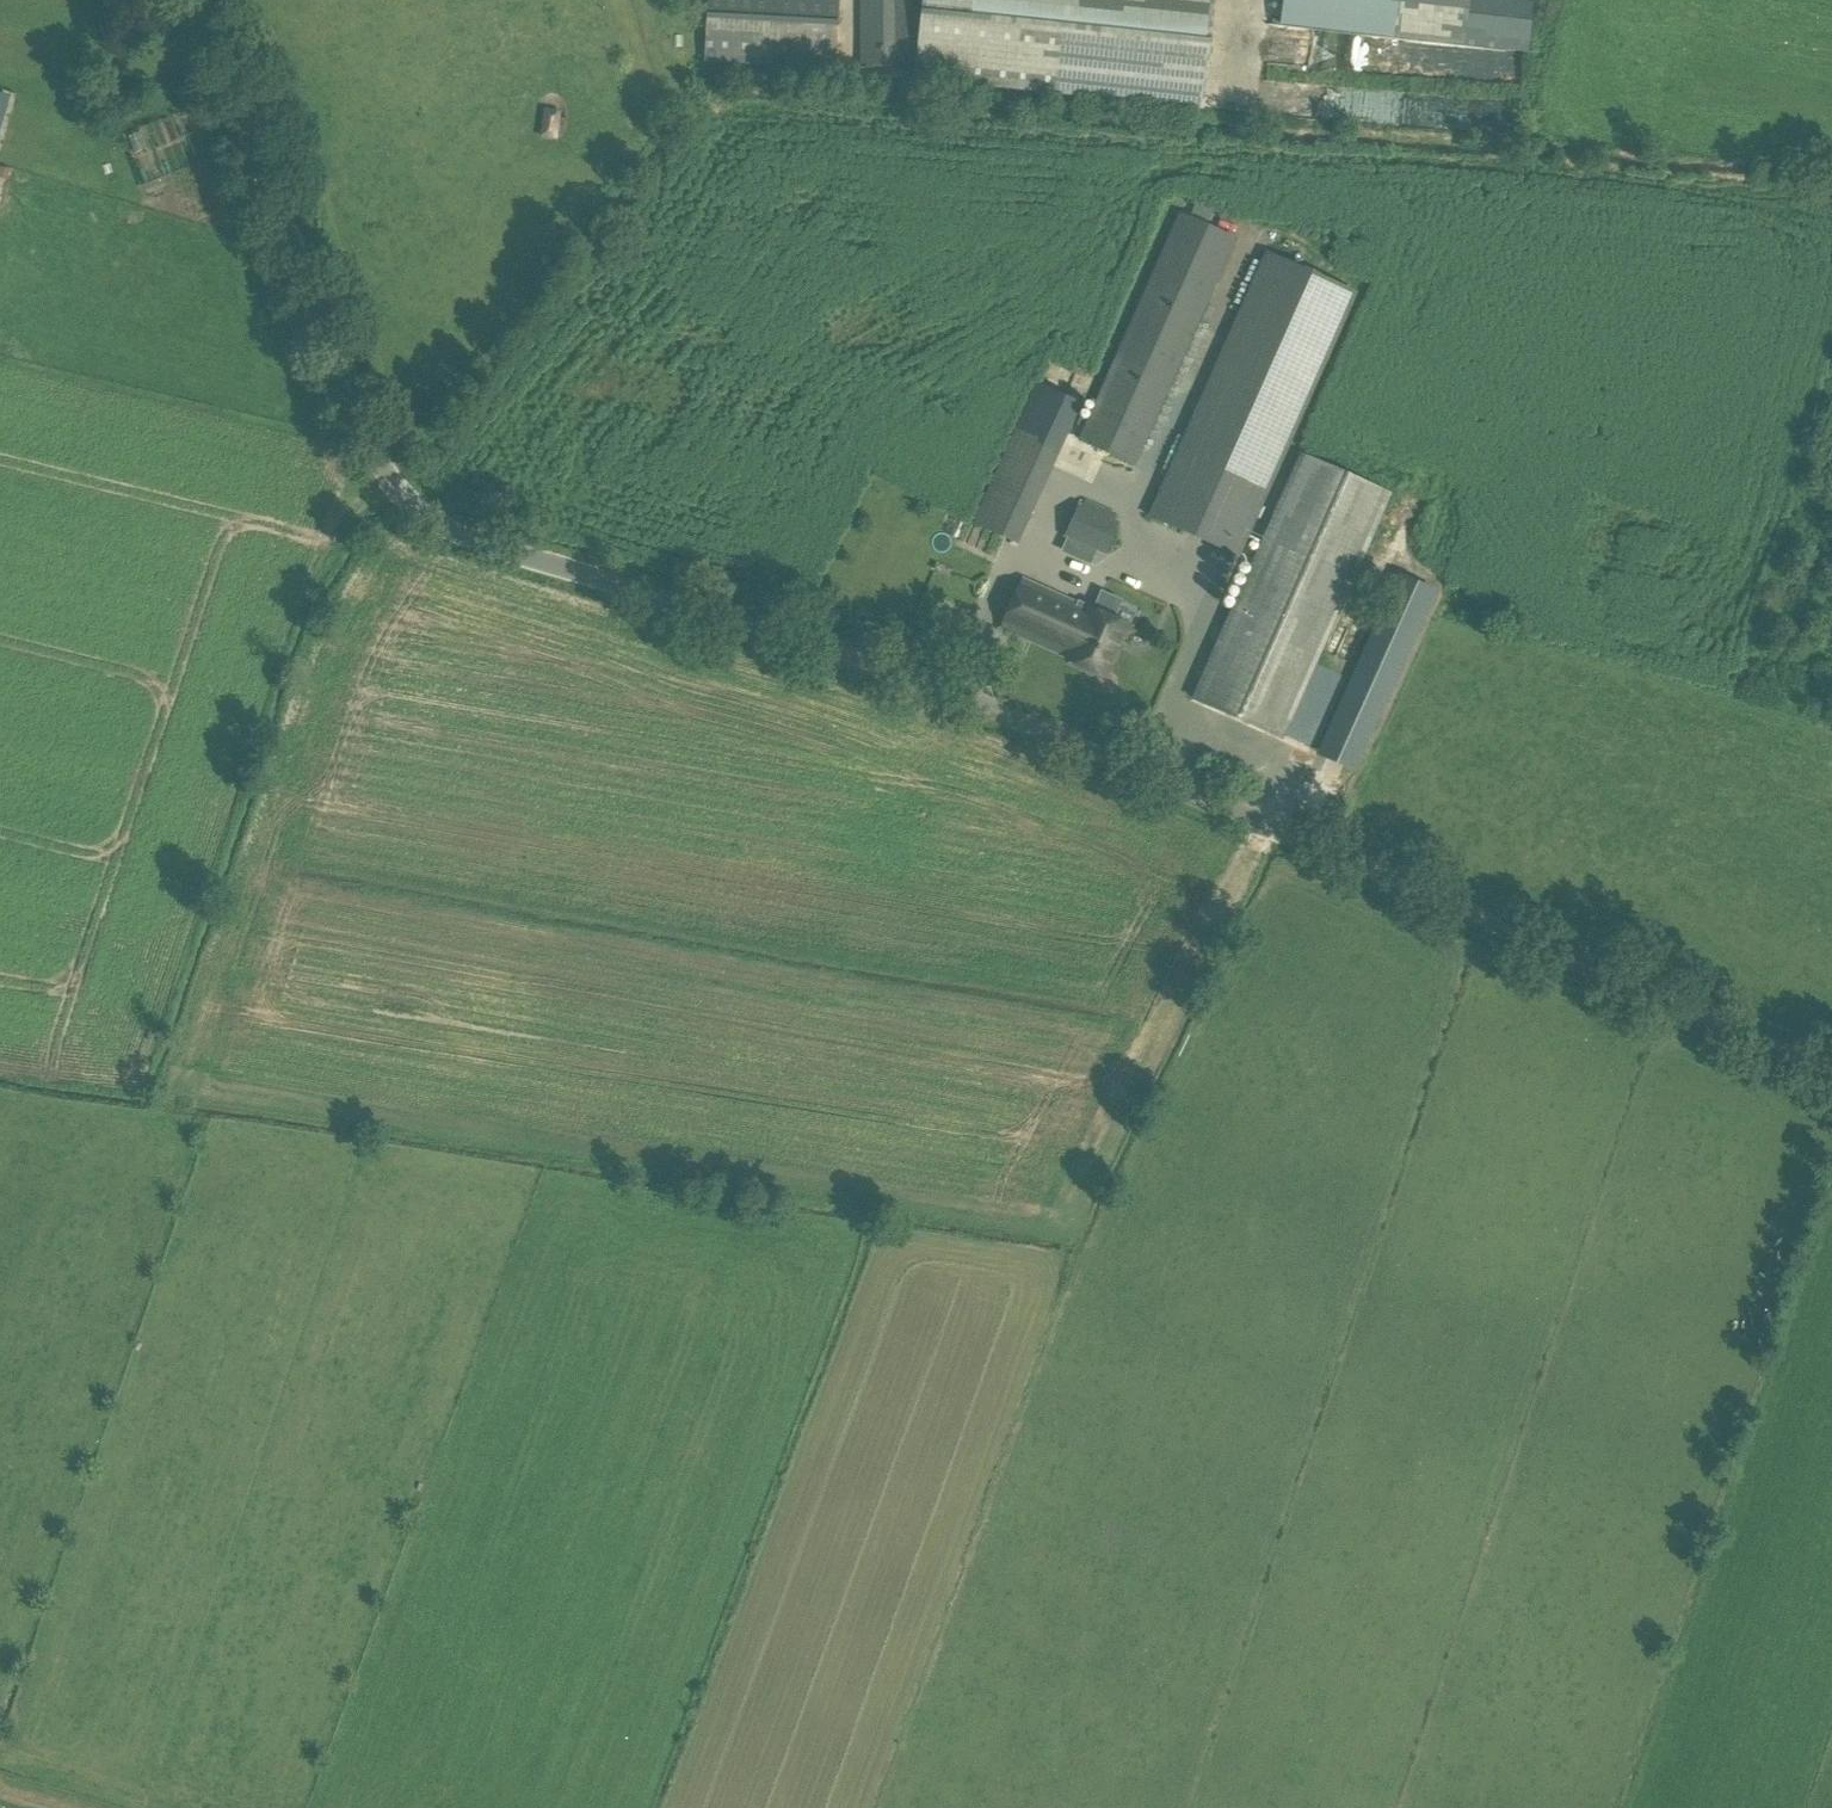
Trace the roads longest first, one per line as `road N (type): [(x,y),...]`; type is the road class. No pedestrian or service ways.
road 1 (unclassified): [(1831,1084),(1219,818),(623,598),(400,493),(198,0)]

